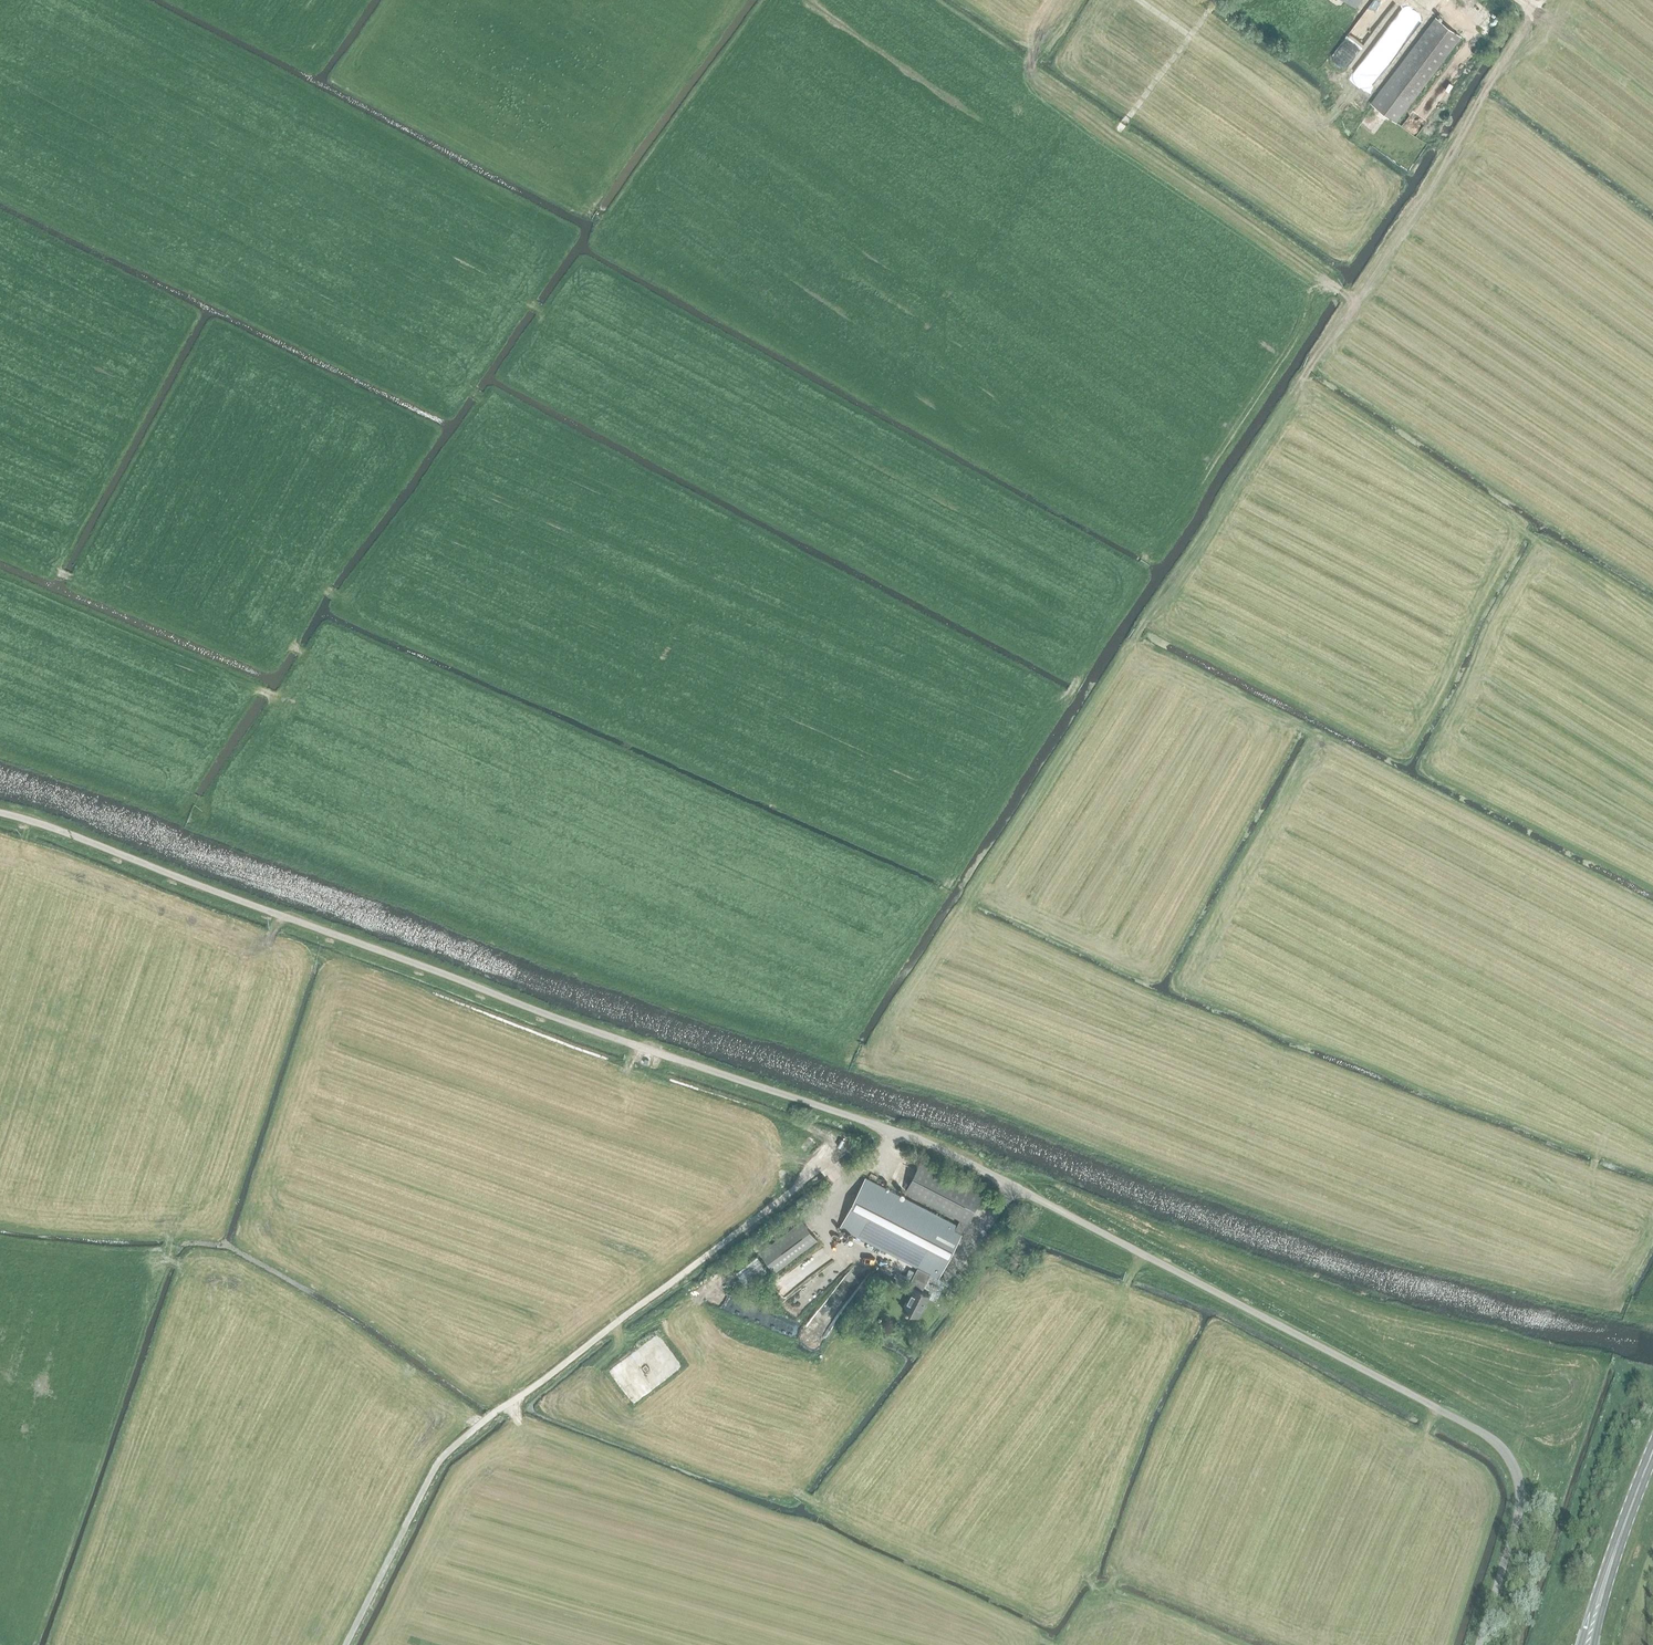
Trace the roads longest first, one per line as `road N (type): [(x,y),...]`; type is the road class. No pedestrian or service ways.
road 1 (unclassified): [(1479,1644),(1520,1514),(1519,1483),(1491,1438),(950,1152),(0,813)]
road 2 (track): [(1544,0),(1301,385)]
road 3 (primary): [(1608,1573),(1652,1451)]

